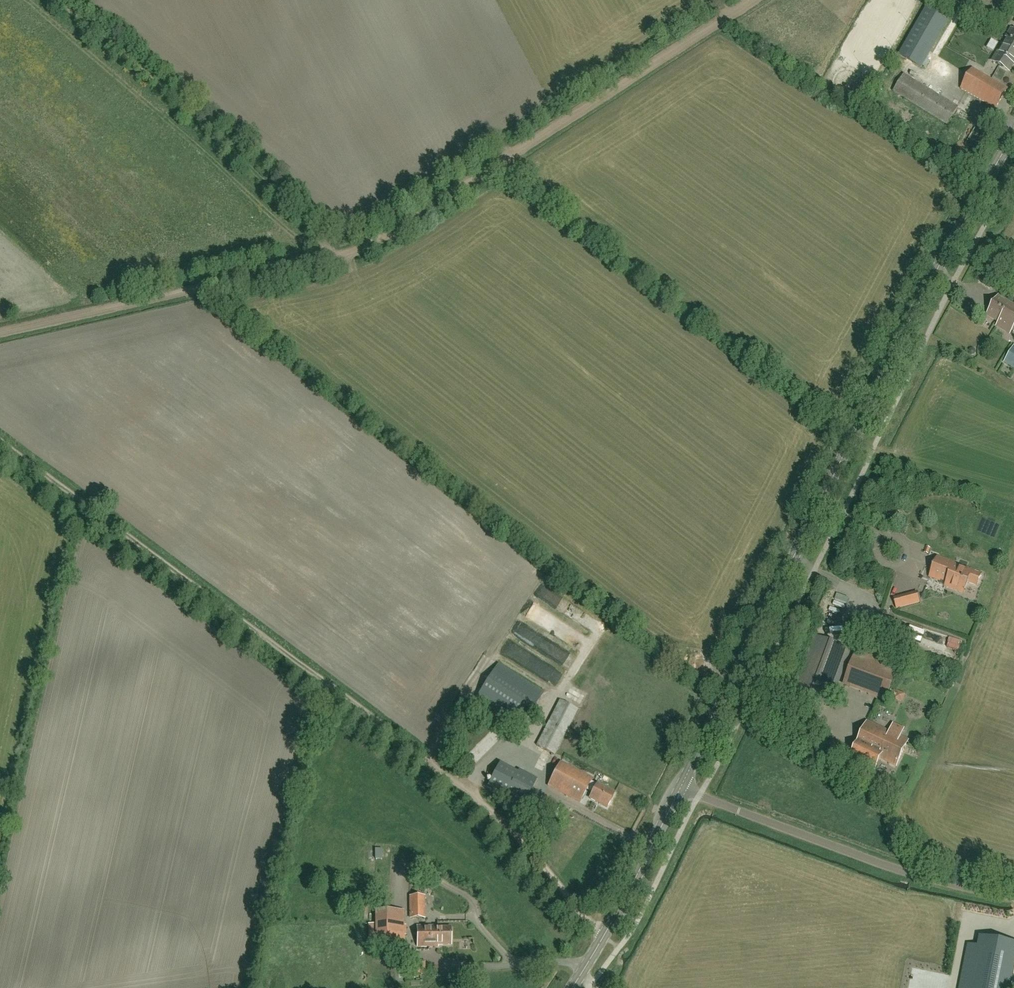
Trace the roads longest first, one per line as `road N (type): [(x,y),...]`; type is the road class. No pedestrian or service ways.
road 1 (track): [(0,332),(361,248),(751,0)]
road 2 (track): [(0,441),(464,786),(604,937)]
road 3 (secondary): [(680,789),(881,376),(1013,134)]
road 4 (track): [(349,253),(51,0)]
road 5 (unclassified): [(1013,897),(892,867),(680,789)]
road 6 (secondary): [(572,987),(680,789)]

